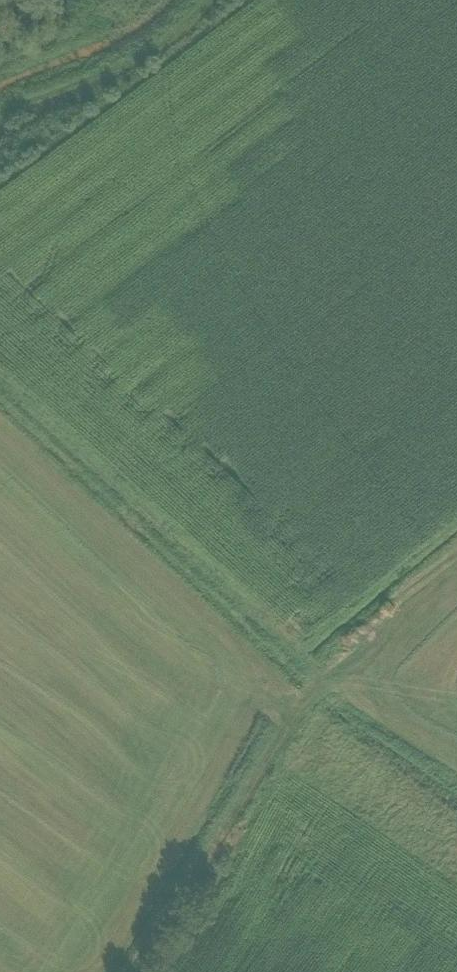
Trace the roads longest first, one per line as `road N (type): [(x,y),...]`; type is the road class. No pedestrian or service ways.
road 1 (track): [(323,676),(0,379)]
road 2 (track): [(148,971),(323,676)]
road 3 (track): [(0,108),(172,42),(210,0)]
road 4 (track): [(323,676),(359,630),(456,555)]
road 5 (track): [(456,777),(323,676)]

